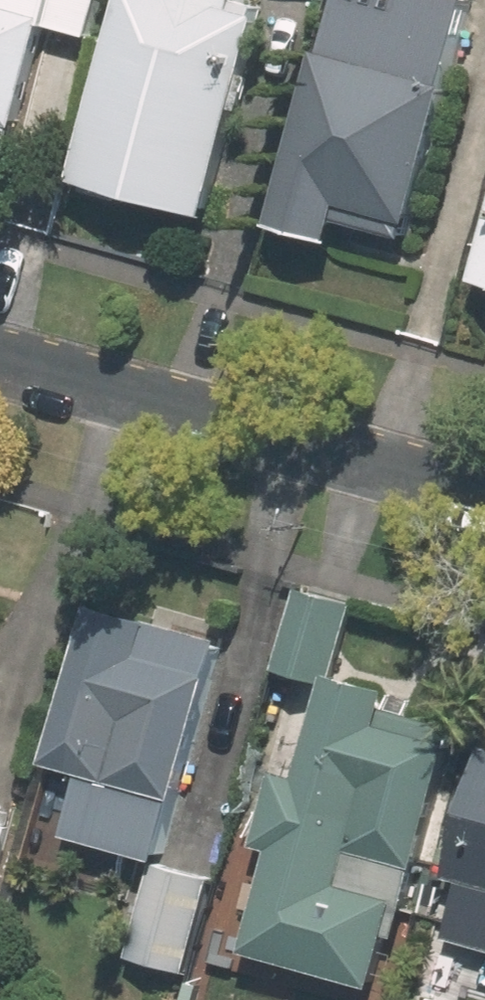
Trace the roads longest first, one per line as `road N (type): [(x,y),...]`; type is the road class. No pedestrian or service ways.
road 1 (residential): [(0,360),(484,494)]

